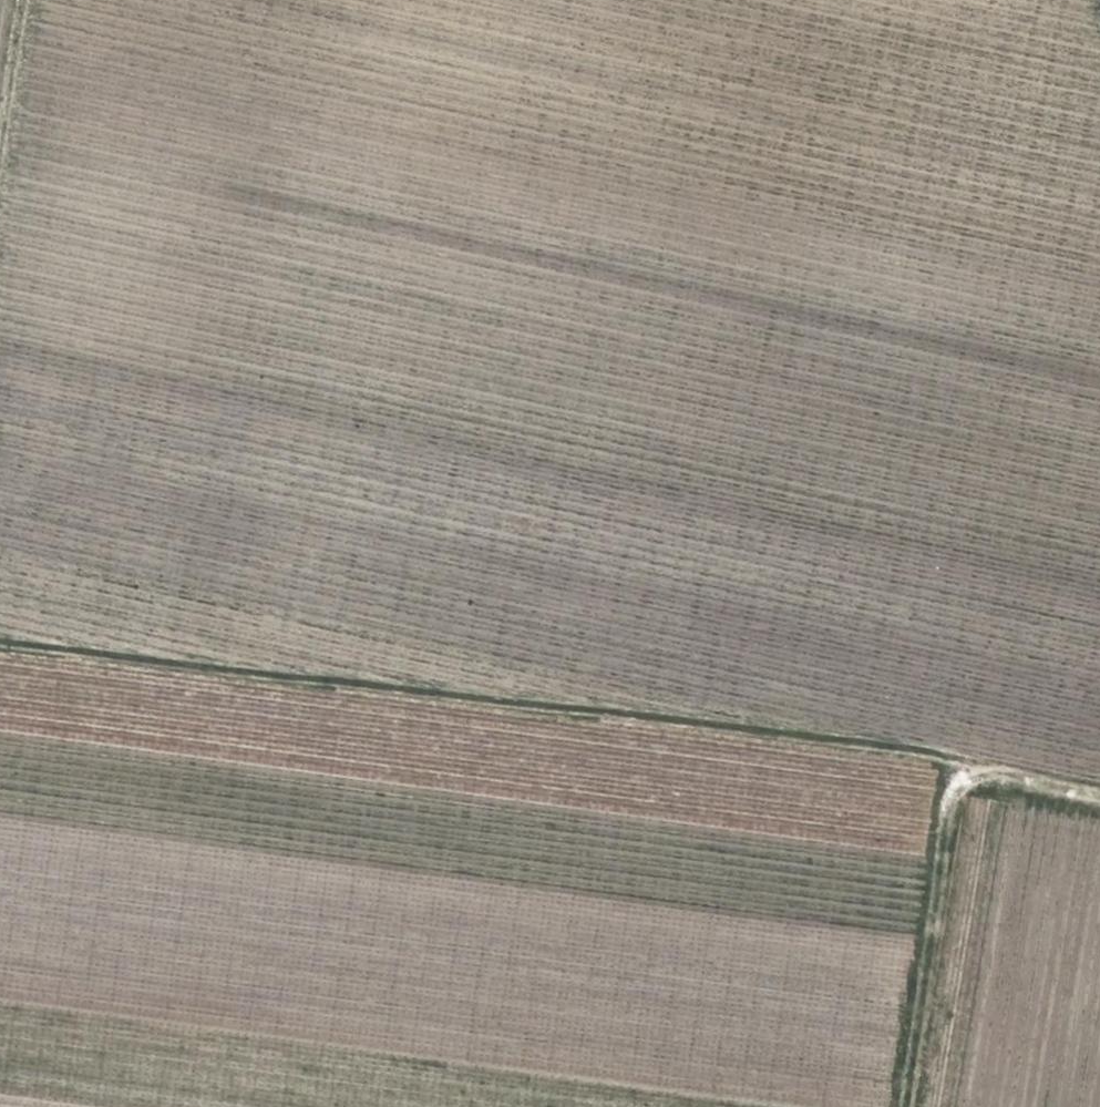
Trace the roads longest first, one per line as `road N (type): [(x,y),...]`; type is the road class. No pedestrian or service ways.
road 1 (track): [(895,1106),(951,746),(1099,786)]

